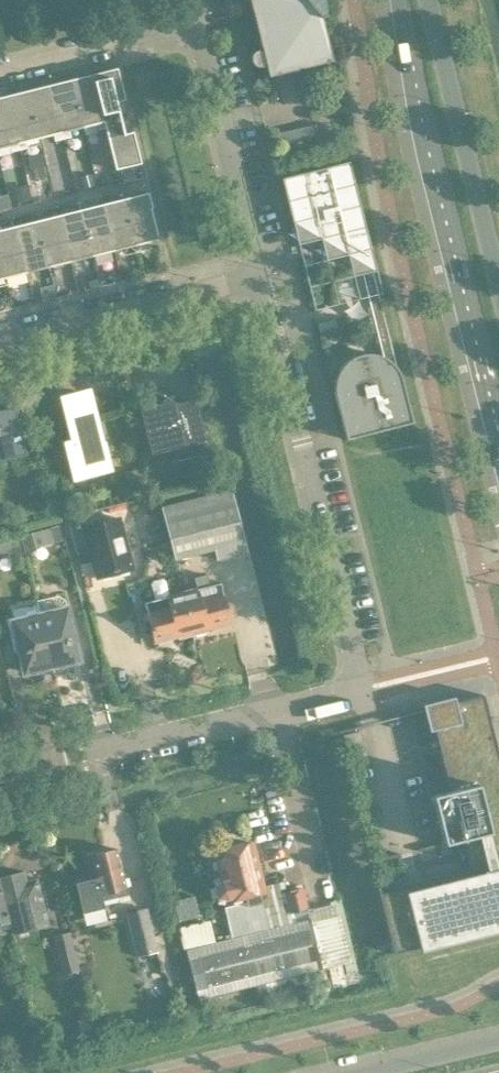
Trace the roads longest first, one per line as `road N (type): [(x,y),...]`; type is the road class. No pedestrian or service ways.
road 1 (residential): [(0,776),(363,692),(259,268)]
road 2 (secondary): [(399,0),(498,441)]
road 3 (secondary): [(498,293),(426,0)]
road 4 (residential): [(0,335),(259,268)]
road 5 (residential): [(259,268),(190,23)]
road 6 (residential): [(0,69),(190,23)]
road 7 (secondary): [(498,1038),(352,1072)]

